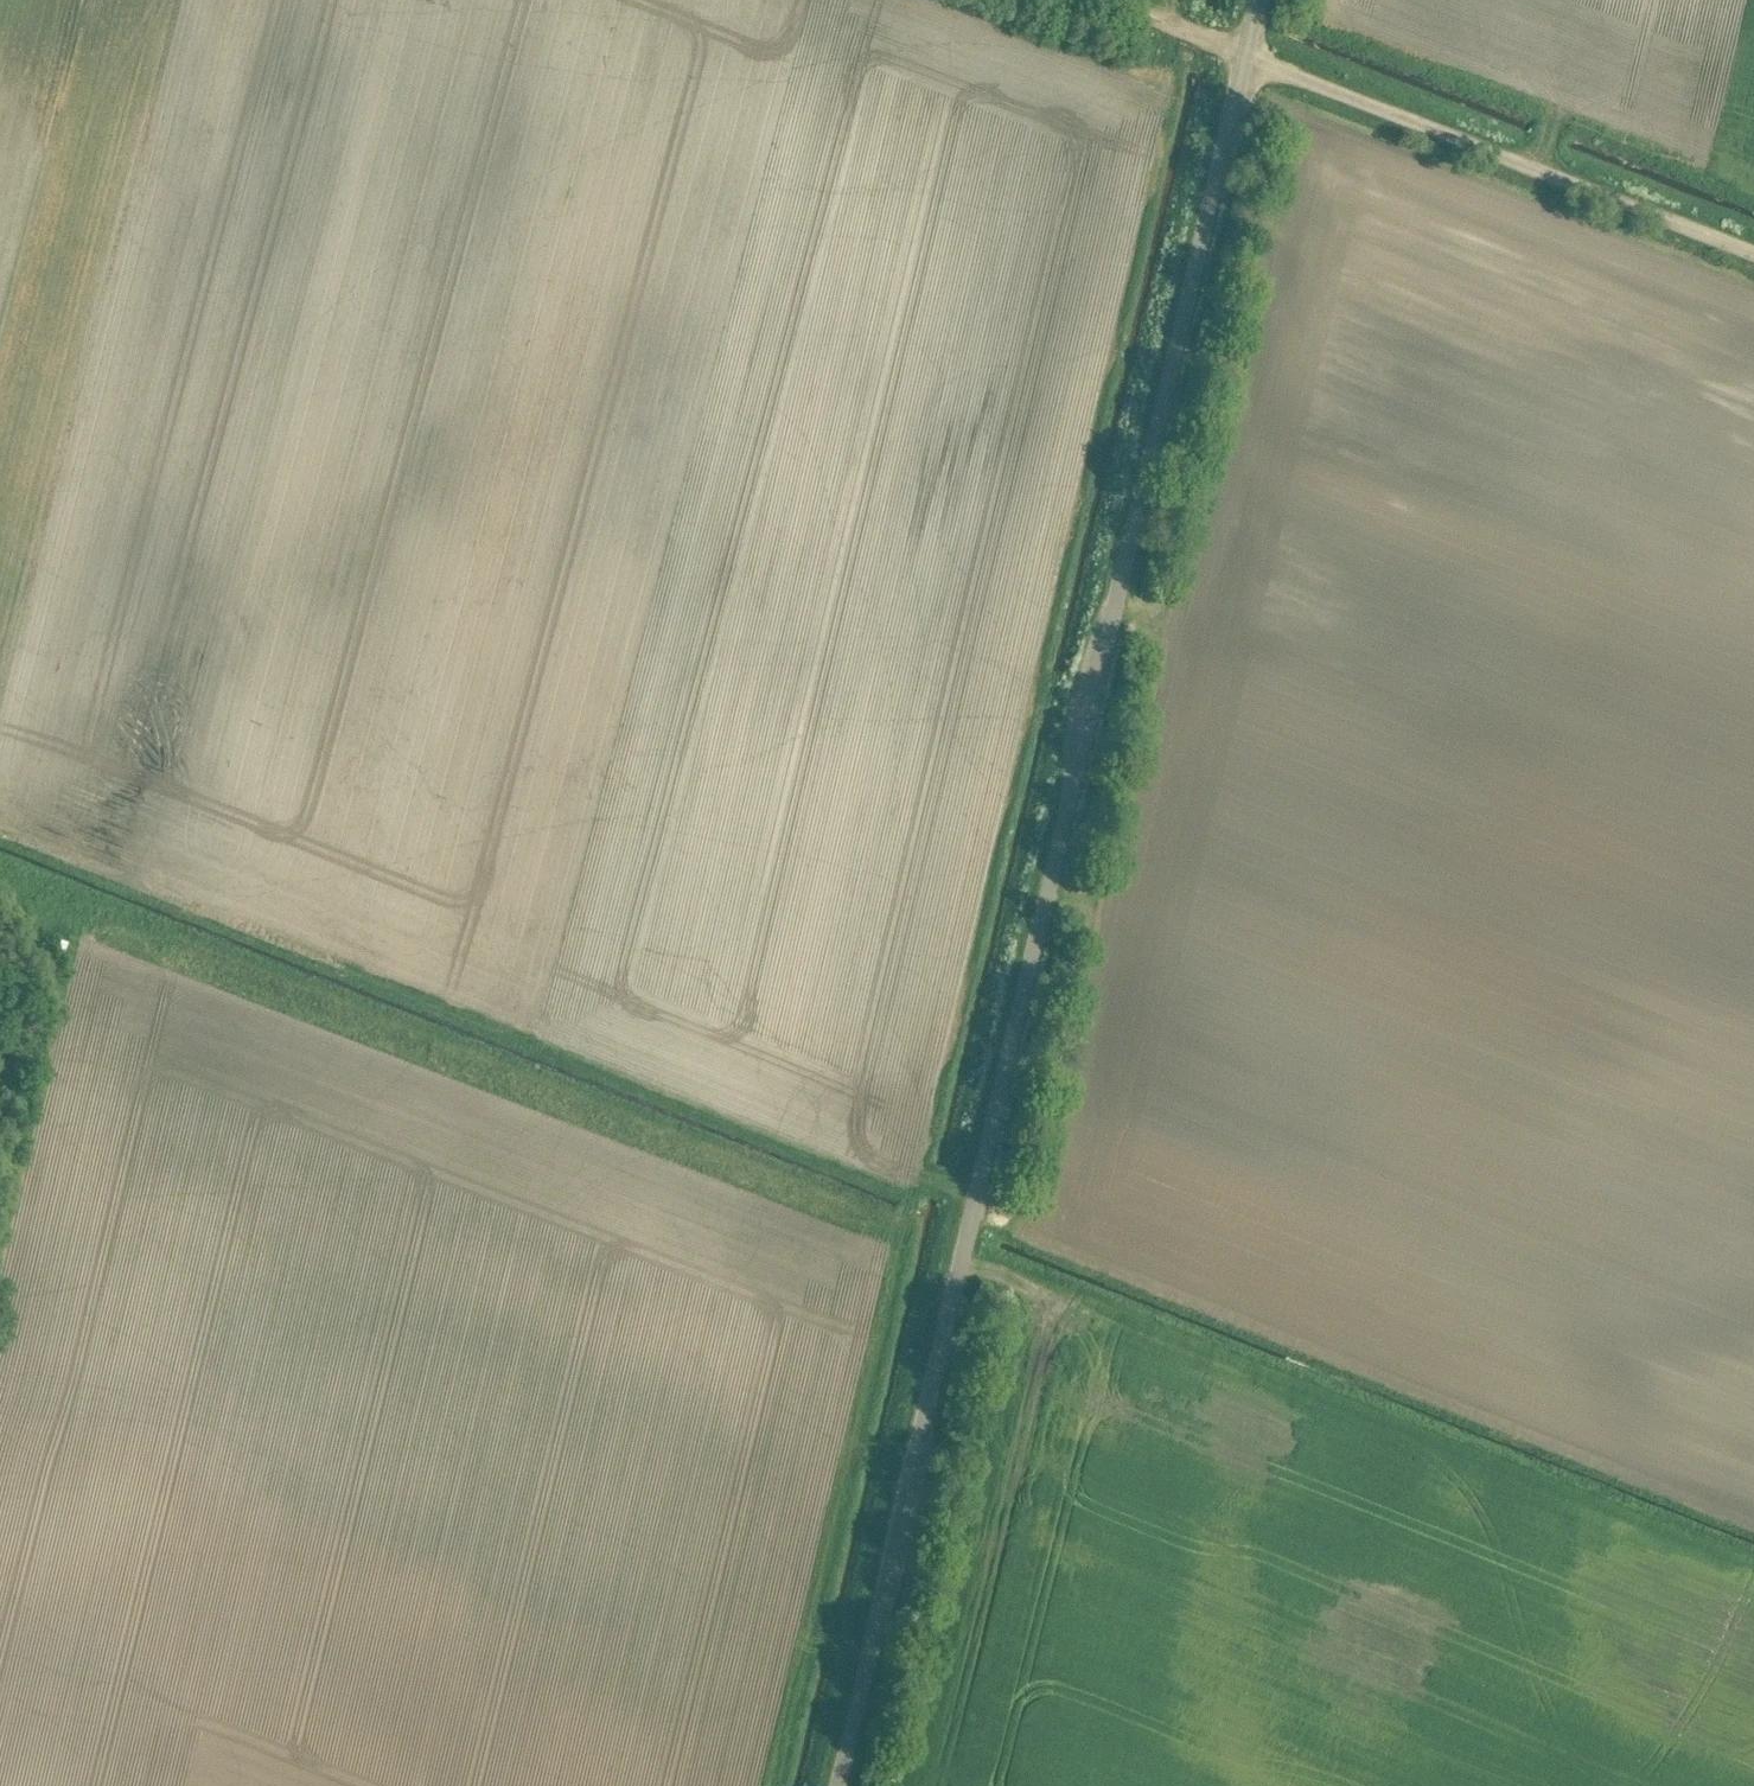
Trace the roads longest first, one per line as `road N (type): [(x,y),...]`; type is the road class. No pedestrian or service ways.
road 1 (unclassified): [(840,1785),(1246,46)]
road 2 (unclassified): [(1246,46),(1753,245)]

